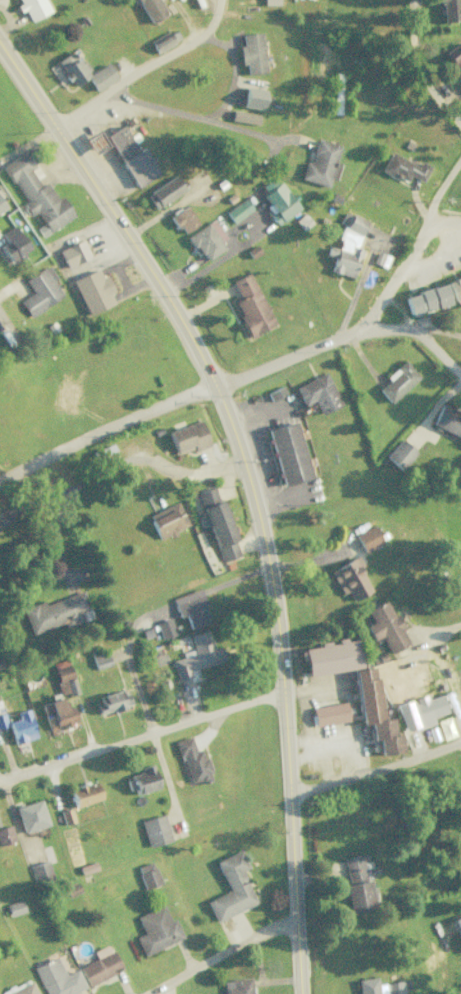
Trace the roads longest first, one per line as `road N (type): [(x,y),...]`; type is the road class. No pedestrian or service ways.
road 1 (residential): [(298,993),(284,691),(270,574),(240,448),(150,266),(0,45)]
road 2 (residential): [(0,780),(284,691)]
road 3 (residential): [(434,227),(361,332),(216,388)]
road 4 (residential): [(217,0),(205,32),(55,126)]
road 5 (residential): [(290,788),(460,739)]
road 6 (residential): [(145,993),(293,922)]
road 7 (residential): [(410,0),(419,73),(460,129)]

